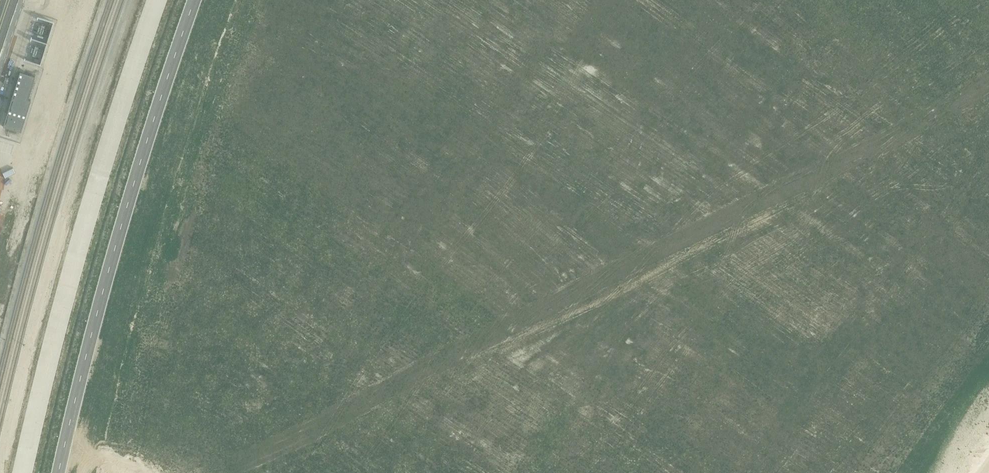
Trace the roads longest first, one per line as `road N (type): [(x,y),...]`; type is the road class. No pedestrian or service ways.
road 1 (unclassified): [(58,472),(111,261),(193,0)]

